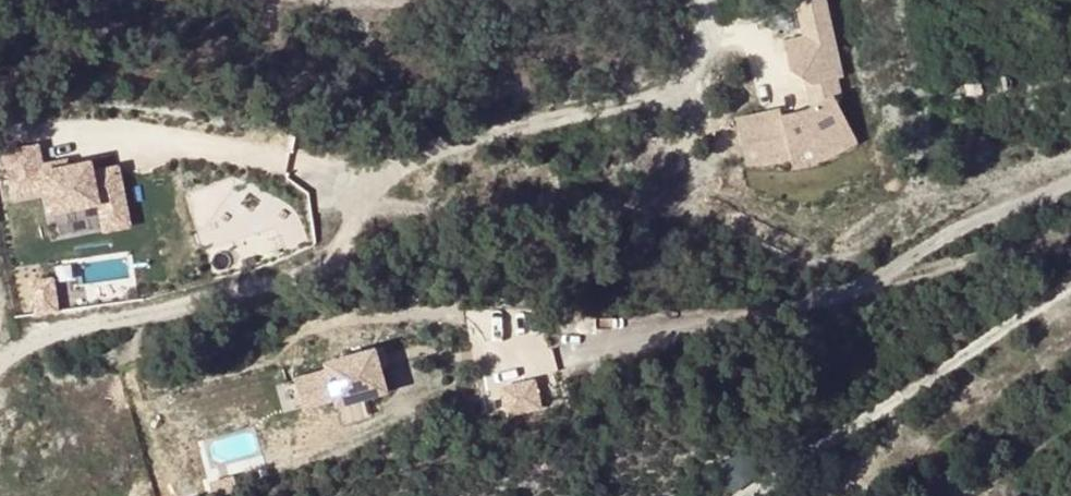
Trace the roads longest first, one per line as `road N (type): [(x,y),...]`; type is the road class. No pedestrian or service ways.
road 1 (residential): [(705,0),(684,81),(651,100),(419,152),(355,199),(342,243),(322,268),(48,331),(0,360)]
road 2 (residential): [(1070,285),(738,495)]

